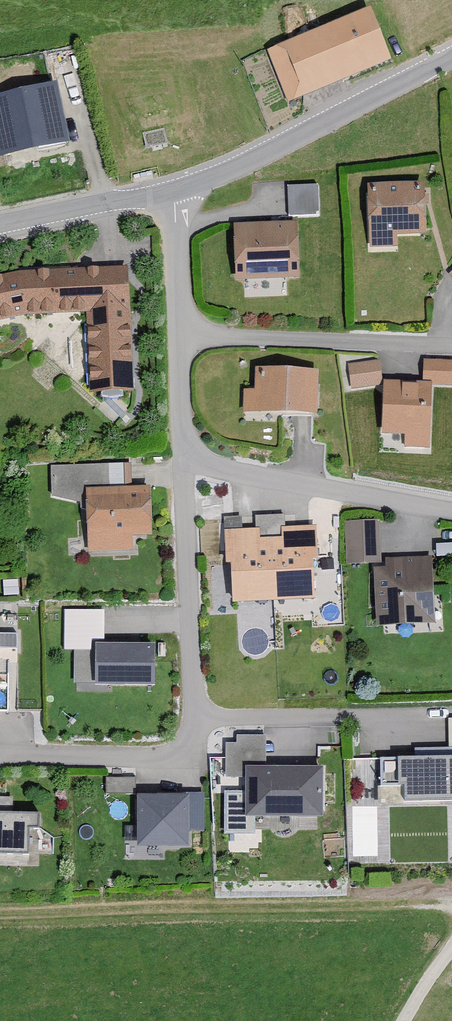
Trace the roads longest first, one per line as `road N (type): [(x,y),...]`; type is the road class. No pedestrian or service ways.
road 1 (residential): [(176,458),(190,740),(168,758),(0,754)]
road 2 (unclassified): [(169,194),(451,59)]
road 3 (residential): [(176,458),(267,484),(451,517)]
road 4 (residential): [(181,338),(451,349)]
road 5 (unclassified): [(0,225),(169,194)]
road 6 (residential): [(169,194),(181,338)]
road 7 (residential): [(181,338),(176,458)]

